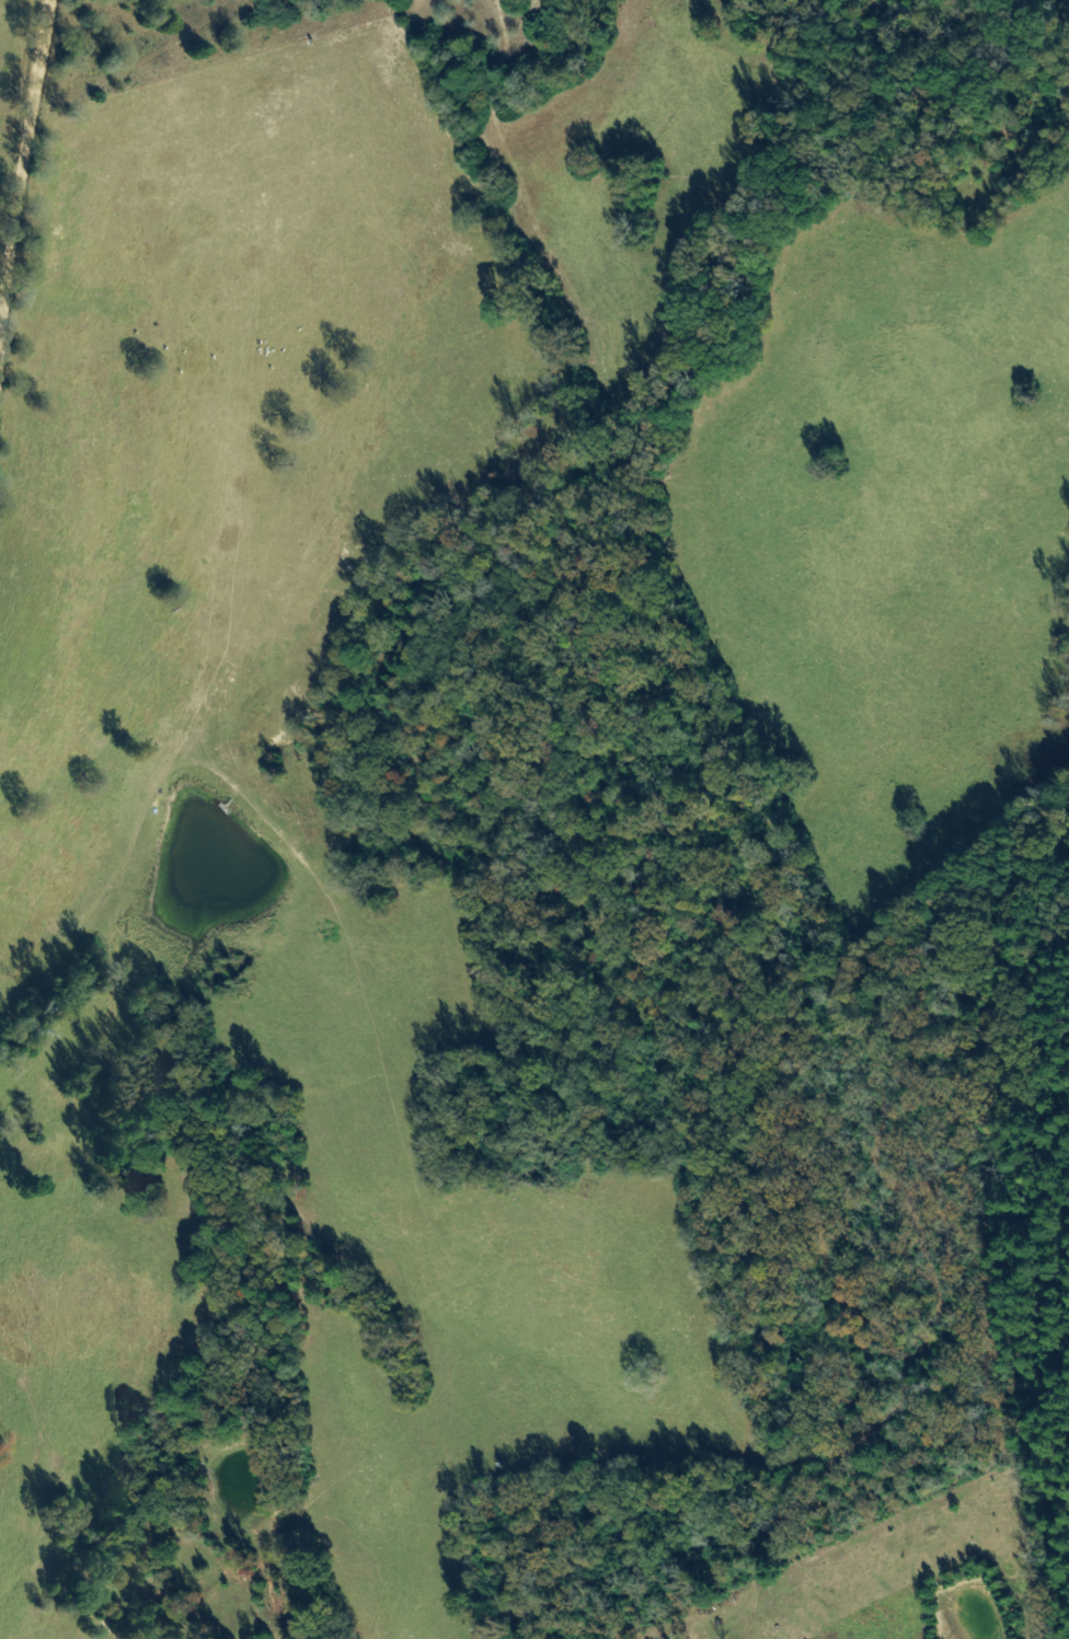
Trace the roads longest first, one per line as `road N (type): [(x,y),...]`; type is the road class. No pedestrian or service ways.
road 1 (residential): [(0,381),(64,0)]

